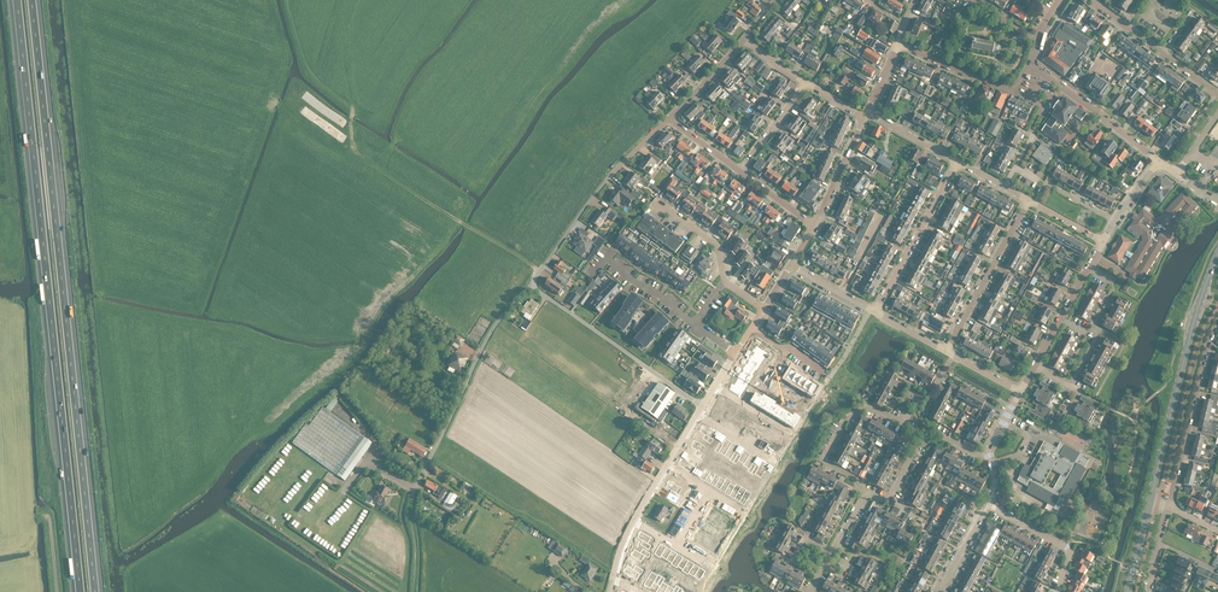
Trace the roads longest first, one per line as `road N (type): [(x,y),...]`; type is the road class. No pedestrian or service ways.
road 1 (motorway): [(97,591),(34,0)]
road 2 (motorway): [(15,0),(78,591)]
road 3 (residential): [(702,406),(530,286),(601,185),(670,120)]
road 4 (tertiary): [(1150,500),(1217,254)]
road 5 (track): [(364,158),(540,273)]
road 6 (residential): [(922,435),(870,406),(850,415),(822,461),(868,492)]
road 7 (residential): [(1169,507),(1217,324)]
road 8 (residential): [(947,352),(1028,201)]
road 9 (residential): [(875,312),(958,163)]
road 10 (residential): [(1159,162),(1031,66)]
road 11 (residential): [(1031,66),(1017,85),(1001,88),(897,44)]
road 12 (residential): [(1034,367),(1102,242)]
road 13 (residential): [(1058,591),(1069,551),(987,506)]

